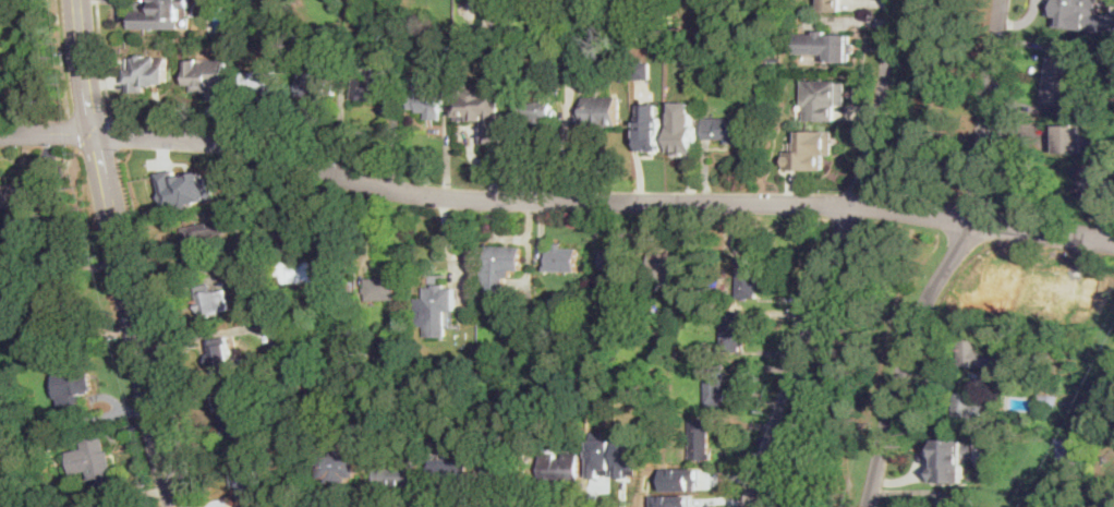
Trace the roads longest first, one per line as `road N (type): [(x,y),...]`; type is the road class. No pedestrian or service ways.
road 1 (tertiary): [(1113,241),(855,203),(412,194),(228,143),(95,135)]
road 2 (residential): [(748,506),(879,124),(895,0)]
road 3 (residential): [(866,506),(913,334),(969,220),(1003,0)]
road 4 (secondary): [(182,506),(95,135)]
road 5 (secondary): [(95,135),(78,0)]

